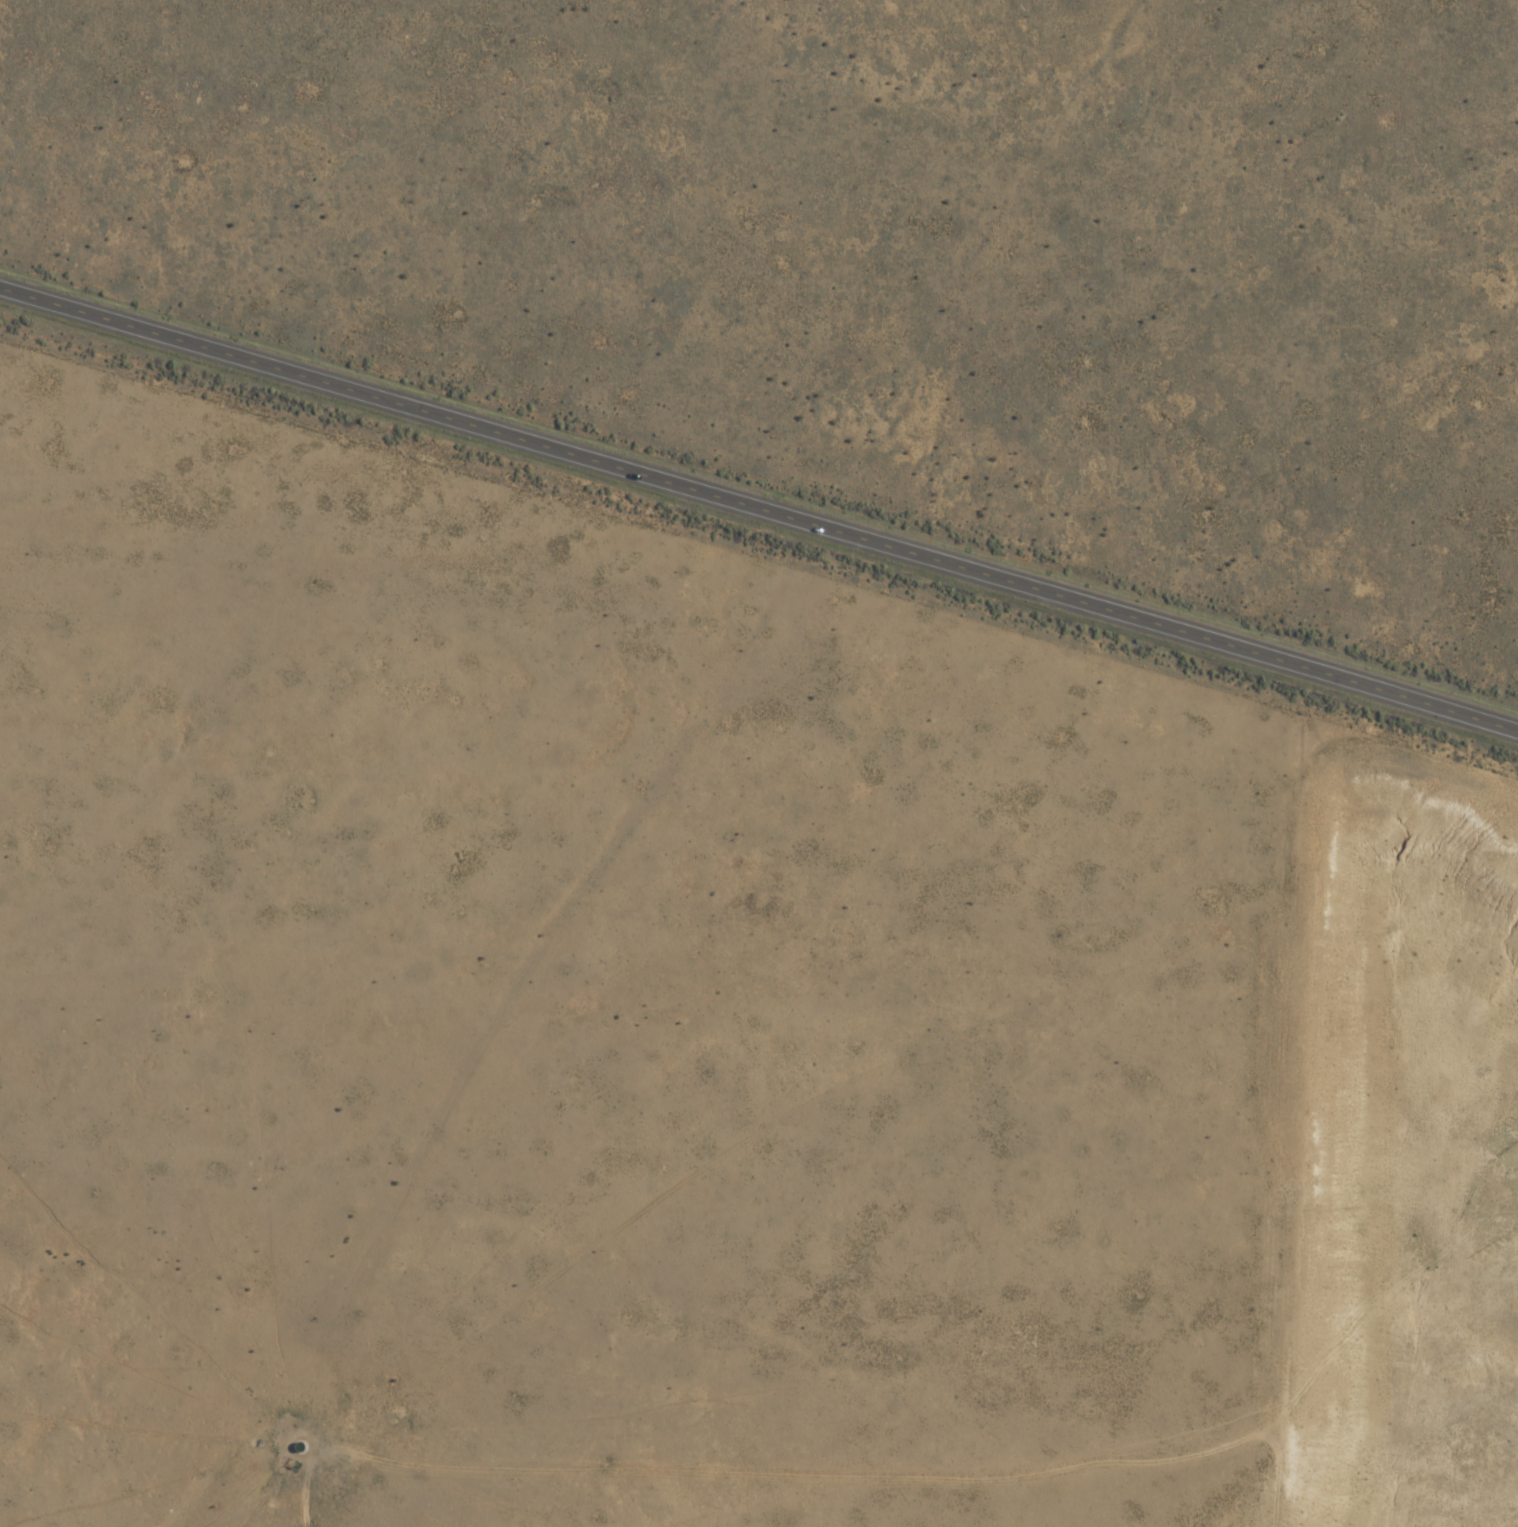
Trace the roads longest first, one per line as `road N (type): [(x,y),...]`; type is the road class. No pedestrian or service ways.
road 1 (secondary): [(1517,734),(0,286)]

